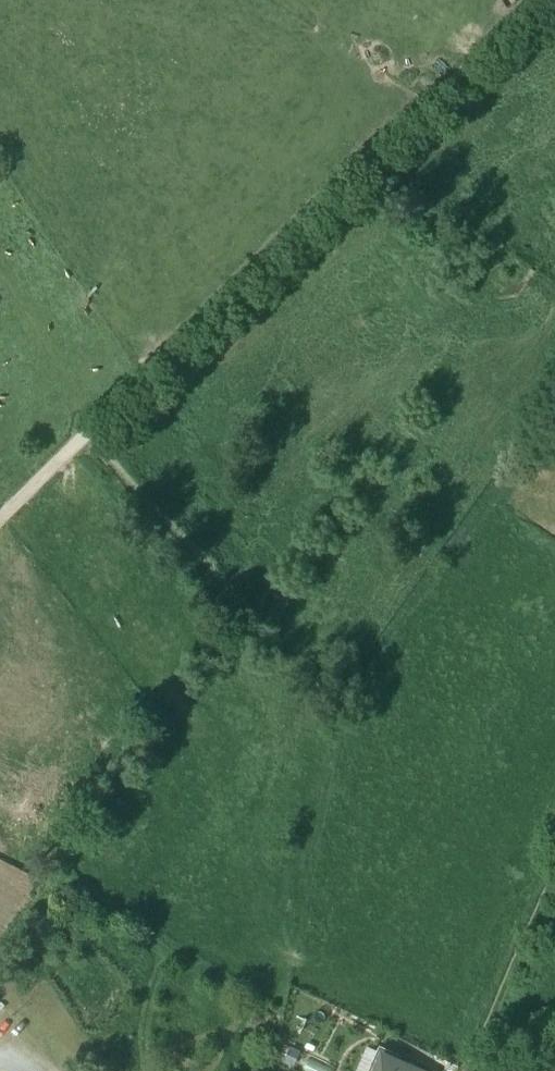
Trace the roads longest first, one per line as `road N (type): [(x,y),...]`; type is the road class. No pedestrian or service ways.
road 1 (track): [(7,540),(546,0)]
road 2 (track): [(462,1070),(554,874)]

